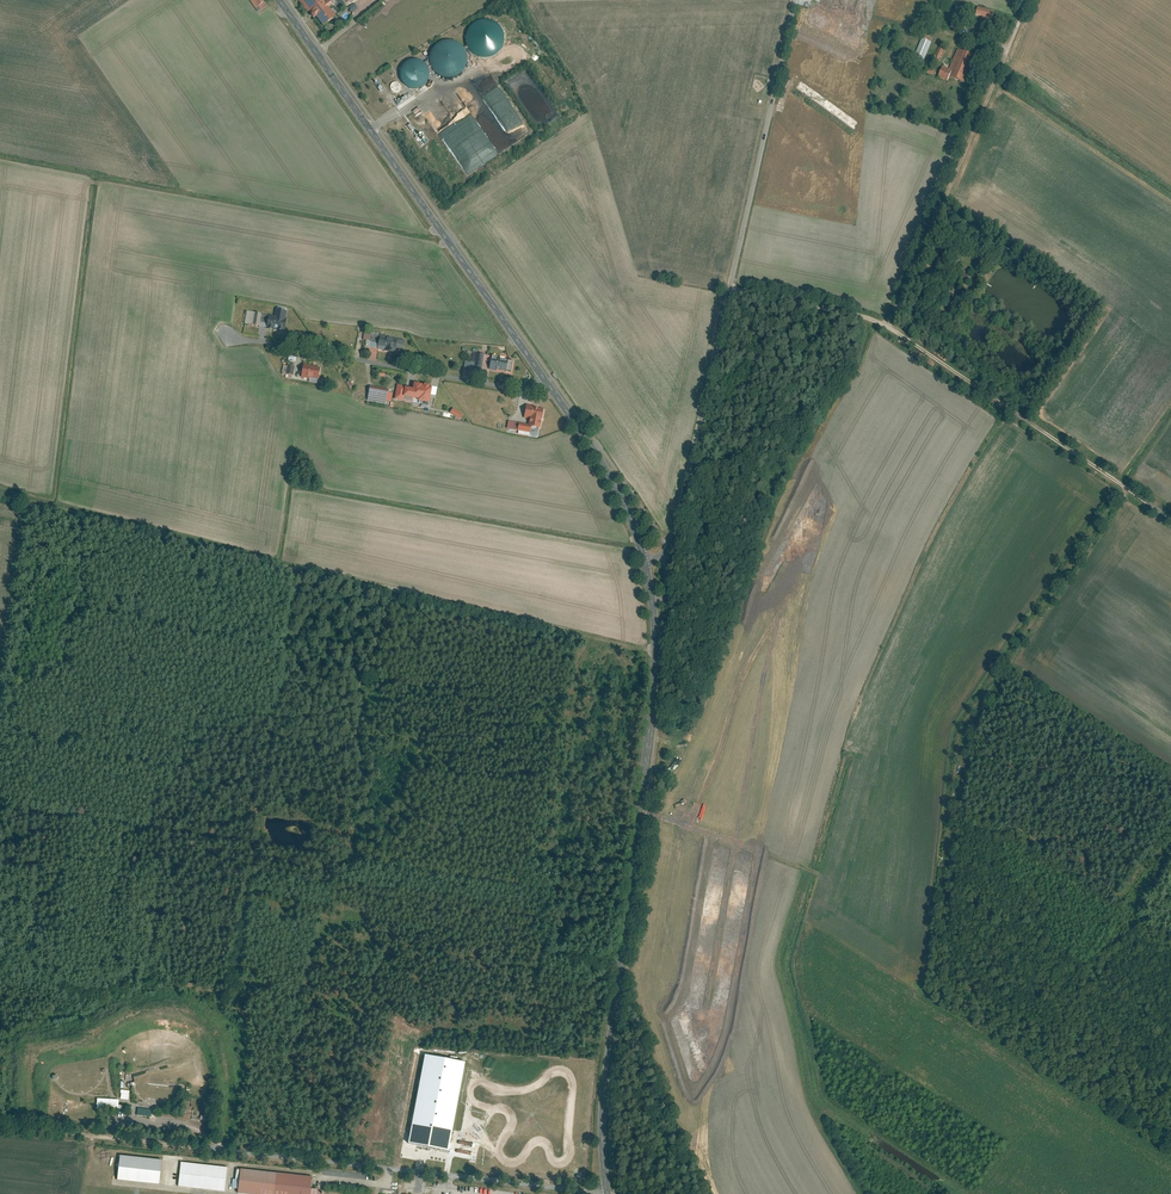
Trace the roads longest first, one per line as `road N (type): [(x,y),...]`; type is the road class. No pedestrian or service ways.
road 1 (tertiary): [(653,604),(653,703),(603,1103),(608,1193)]
road 2 (unclassified): [(794,0),(674,538),(664,553)]
road 3 (track): [(730,285),(882,322),(1170,519)]
road 4 (tertiary): [(278,0),(545,382)]
road 5 (unclassified): [(608,1193),(212,1146)]
road 6 (residential): [(213,332),(524,389),(545,382)]
road 7 (track): [(882,322),(1002,43)]
road 8 (track): [(0,1122),(212,1146)]
road 9 (tertiary): [(545,382),(618,493),(645,562)]
road 10 (track): [(636,811),(817,874)]

